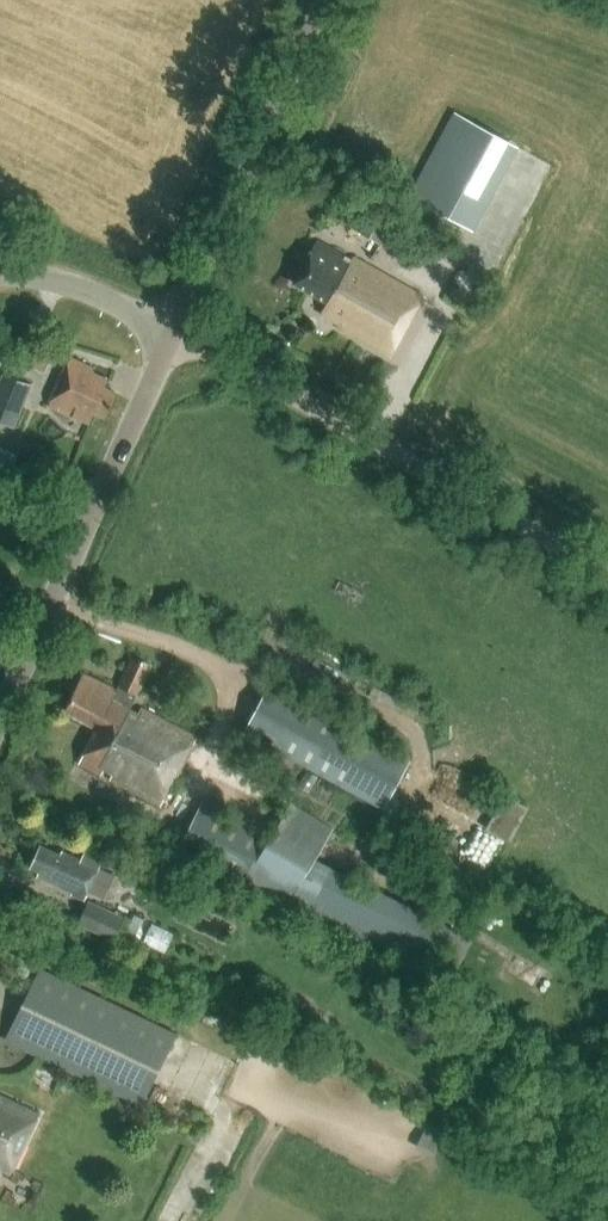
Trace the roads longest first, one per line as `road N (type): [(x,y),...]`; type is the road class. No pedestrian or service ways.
road 1 (unclassified): [(607,572),(174,328)]
road 2 (tertiary): [(0,711),(174,328)]
road 3 (tertiary): [(174,328),(323,0)]
road 4 (residential): [(174,328),(101,295),(0,273)]

